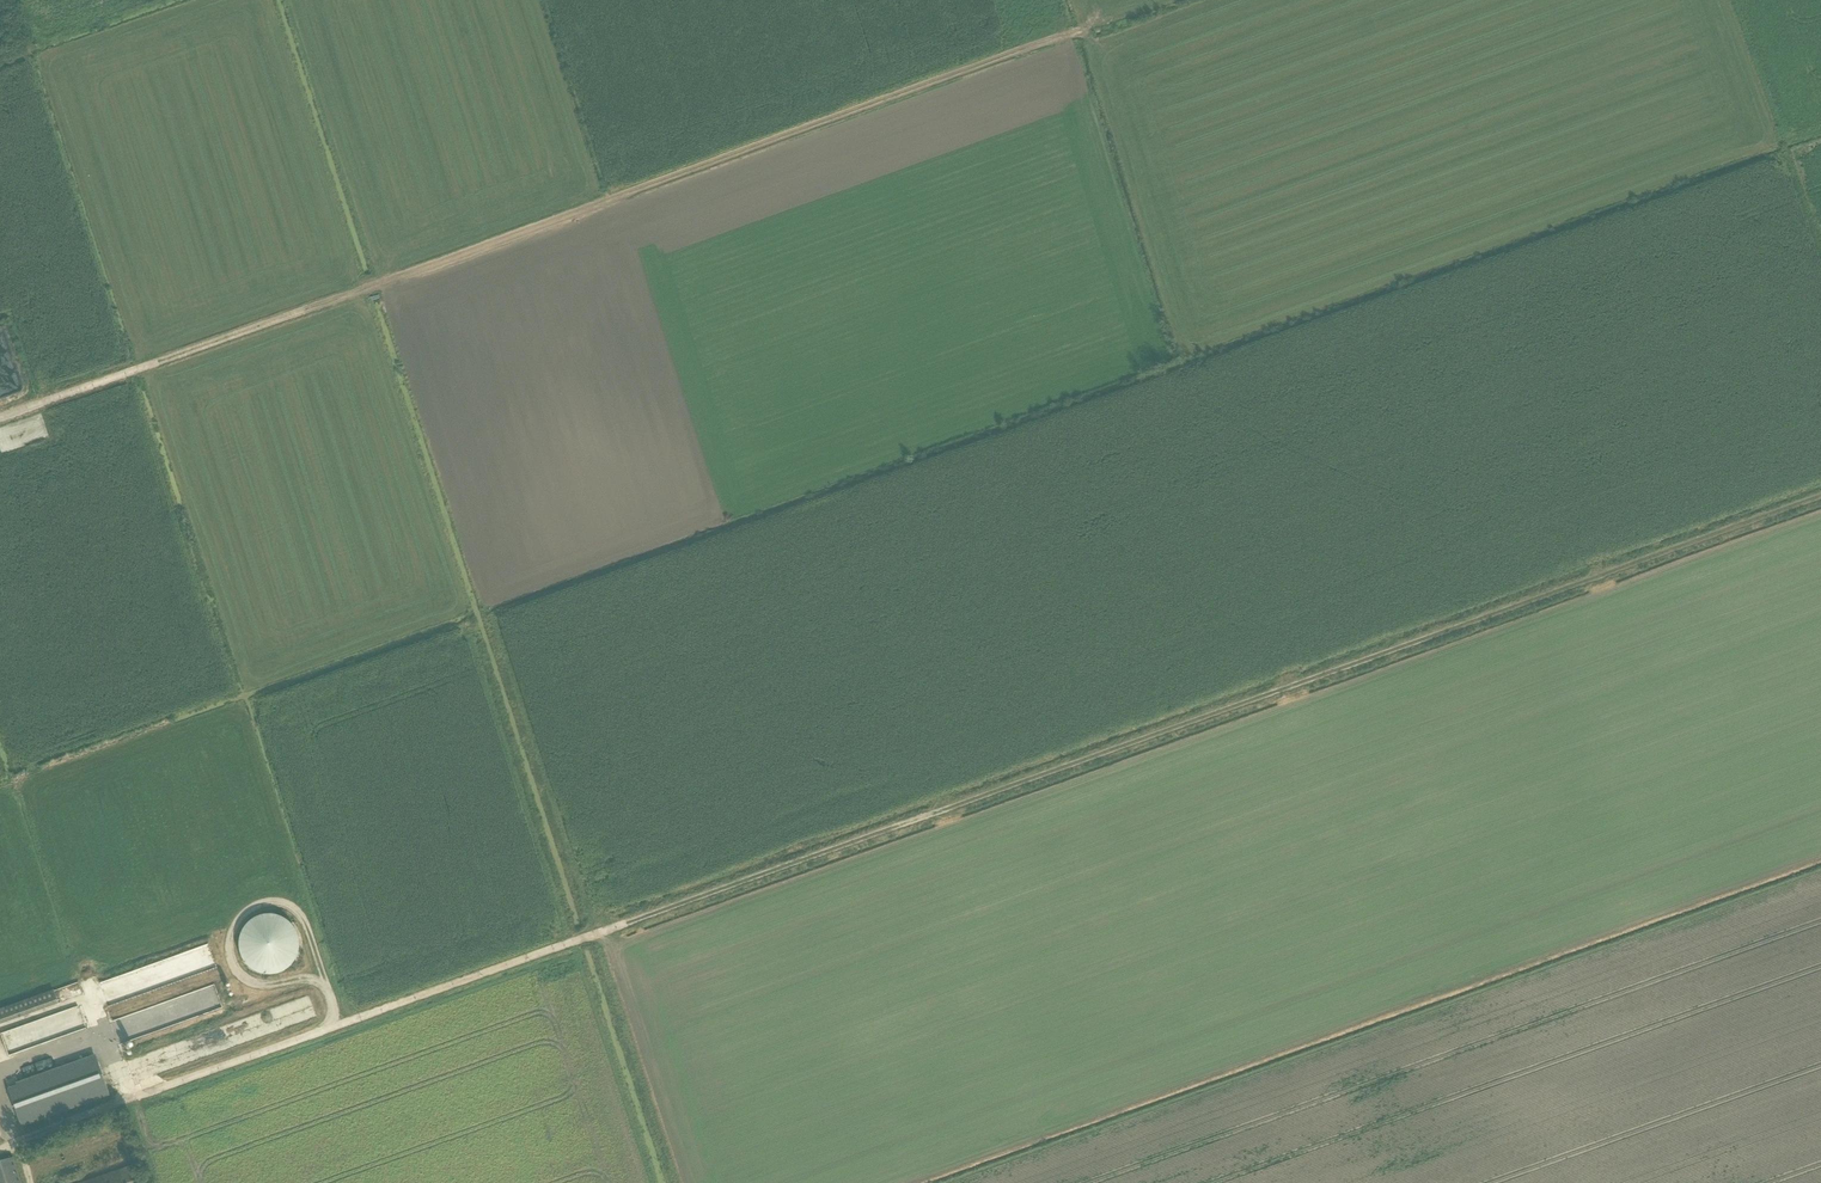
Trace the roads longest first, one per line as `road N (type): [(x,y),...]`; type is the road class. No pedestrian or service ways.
road 1 (track): [(1820,500),(0,1147)]
road 2 (track): [(1053,42),(0,420)]

